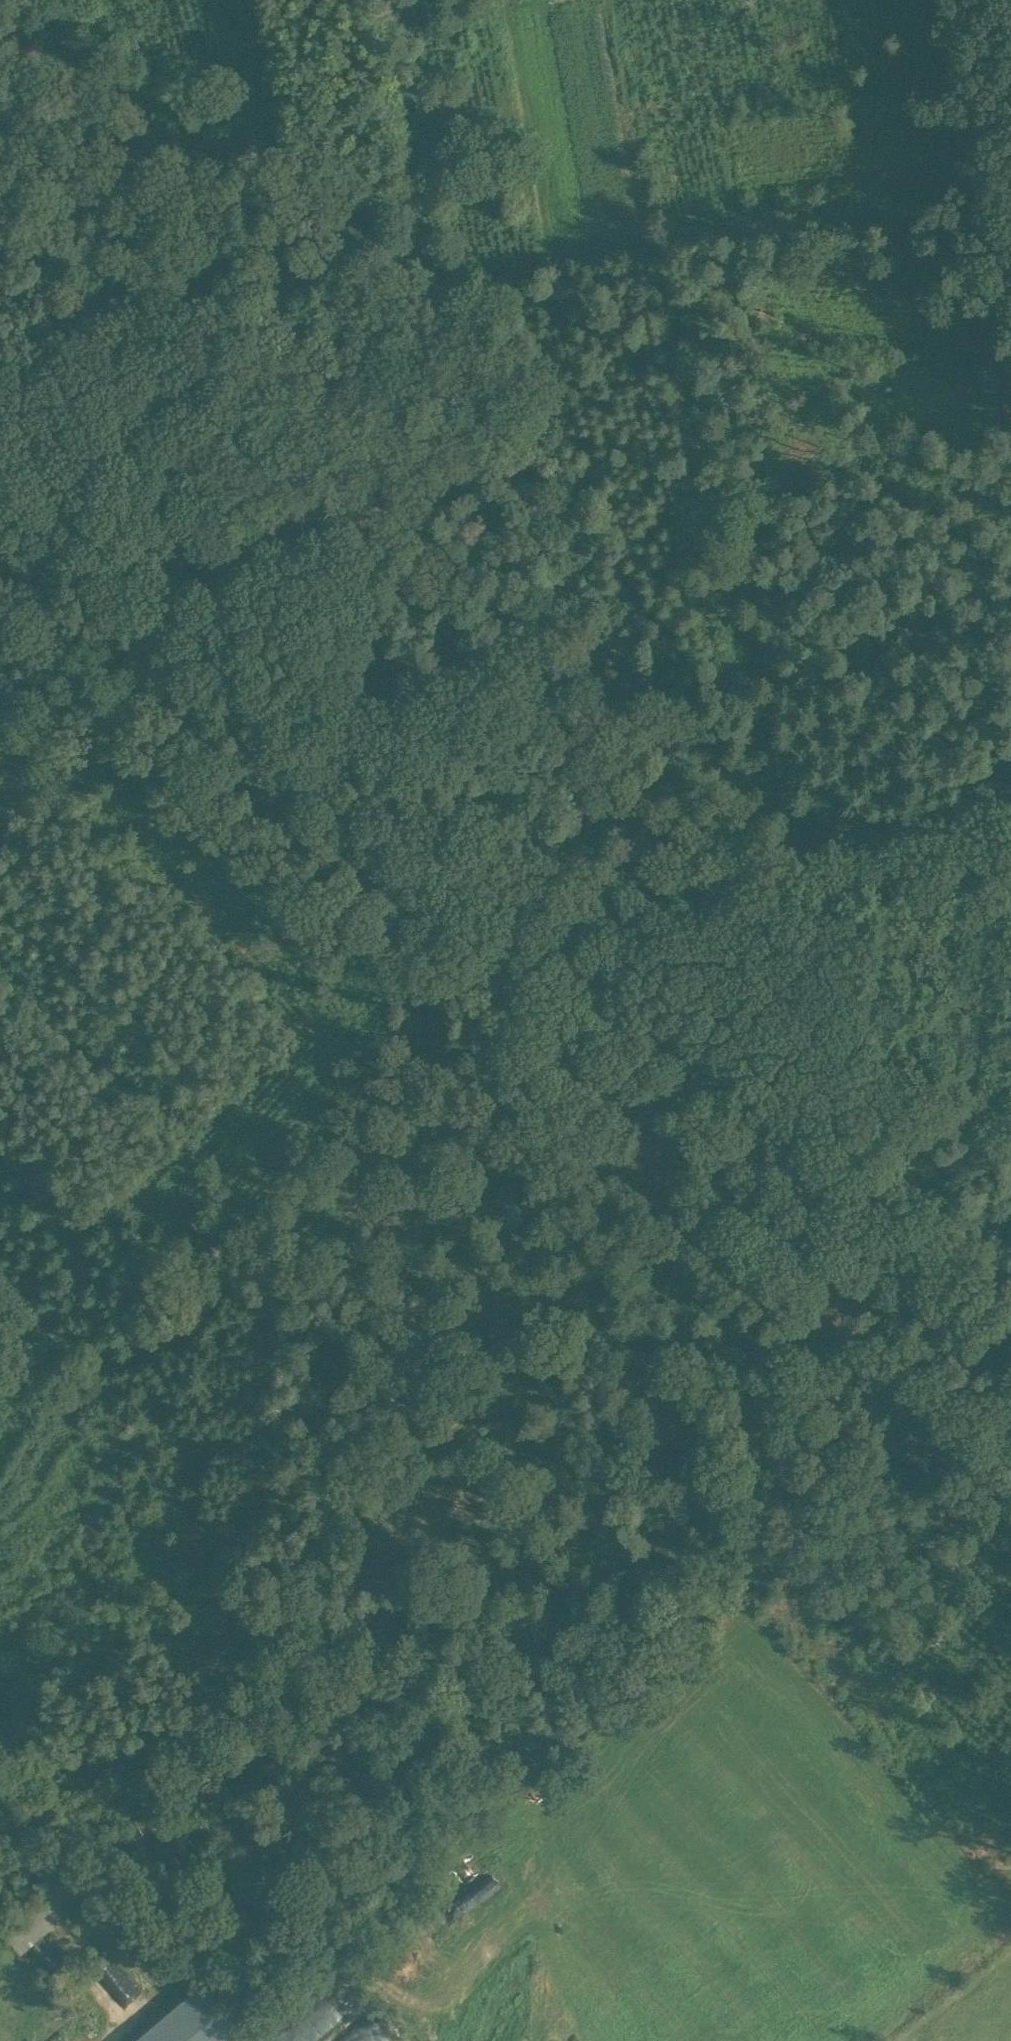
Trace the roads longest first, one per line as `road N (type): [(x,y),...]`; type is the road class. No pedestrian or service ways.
road 1 (track): [(0,469),(523,916)]
road 2 (track): [(523,916),(1010,1301)]
road 3 (track): [(523,916),(1010,811)]

